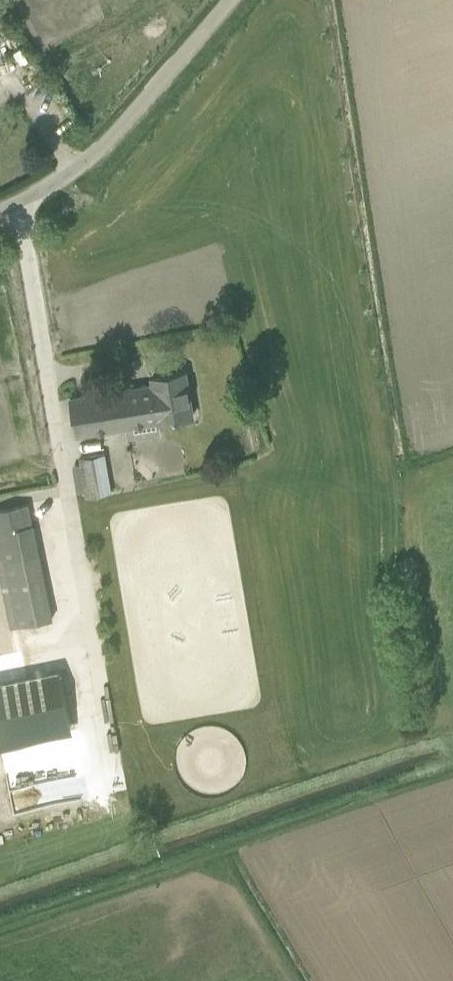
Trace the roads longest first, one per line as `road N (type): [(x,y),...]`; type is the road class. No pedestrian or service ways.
road 1 (track): [(335,0),(447,724)]
road 2 (unclassified): [(0,215),(39,198),(103,148),(235,0)]

